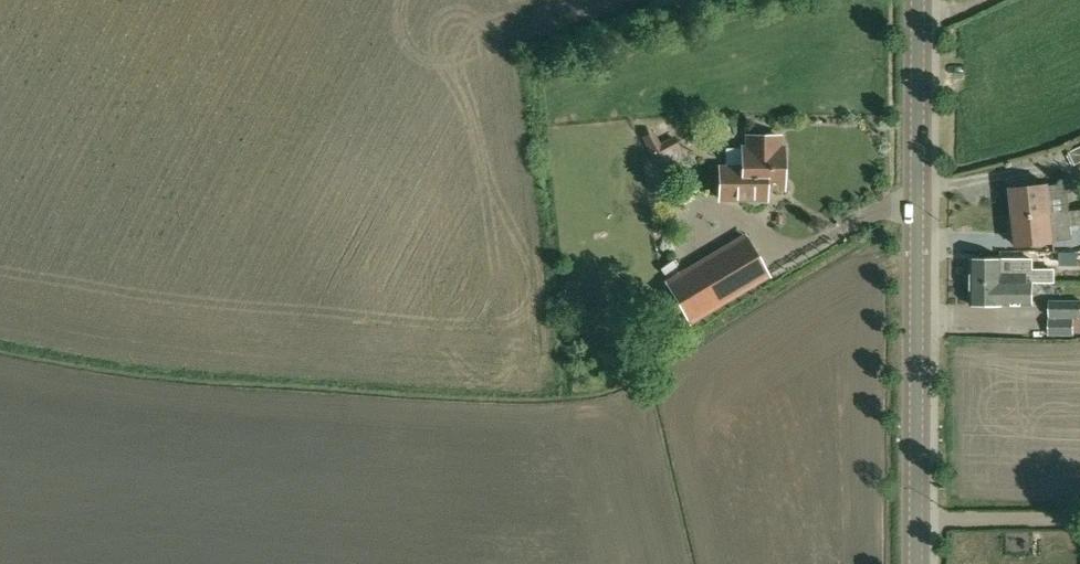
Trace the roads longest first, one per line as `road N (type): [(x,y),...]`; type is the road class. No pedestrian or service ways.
road 1 (secondary): [(914,563),(918,0)]

